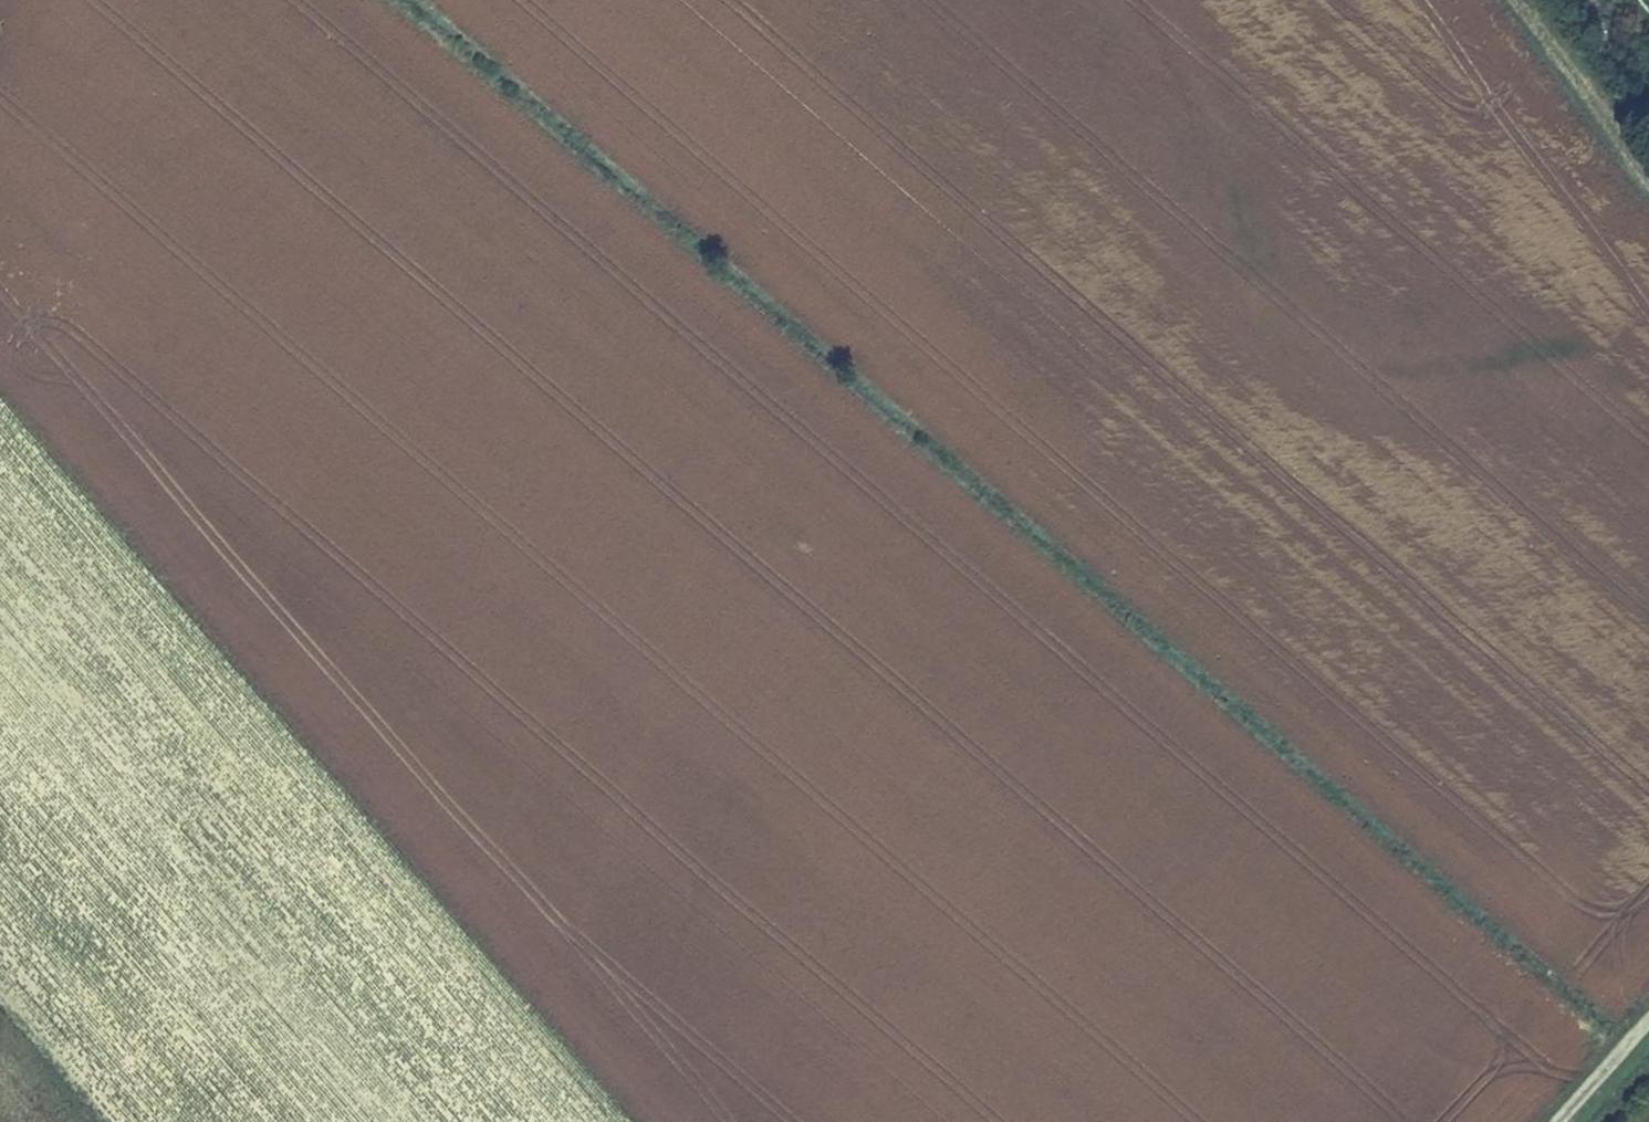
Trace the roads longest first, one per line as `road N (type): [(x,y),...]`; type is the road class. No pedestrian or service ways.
road 1 (track): [(1648,177),(1516,0)]
road 2 (track): [(1648,1017),(1553,1121)]

